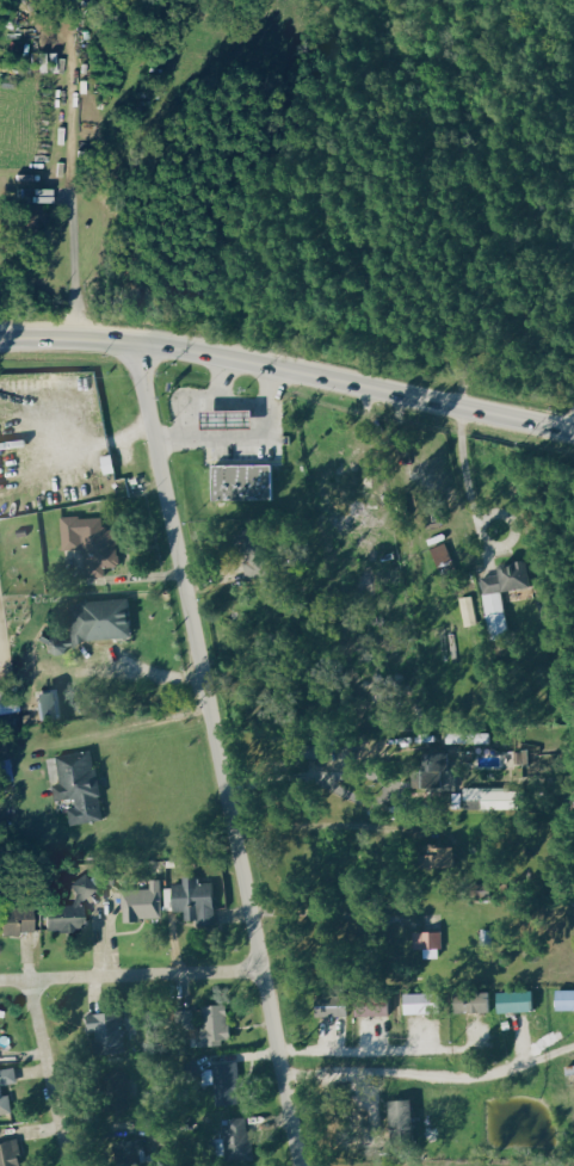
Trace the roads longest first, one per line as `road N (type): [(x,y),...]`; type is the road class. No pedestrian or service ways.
road 1 (residential): [(132,347),(300,1165)]
road 2 (secondary): [(0,343),(94,343),(205,358),(573,430)]
road 3 (residential): [(0,985),(263,975)]
road 4 (residential): [(27,985),(64,1165)]

